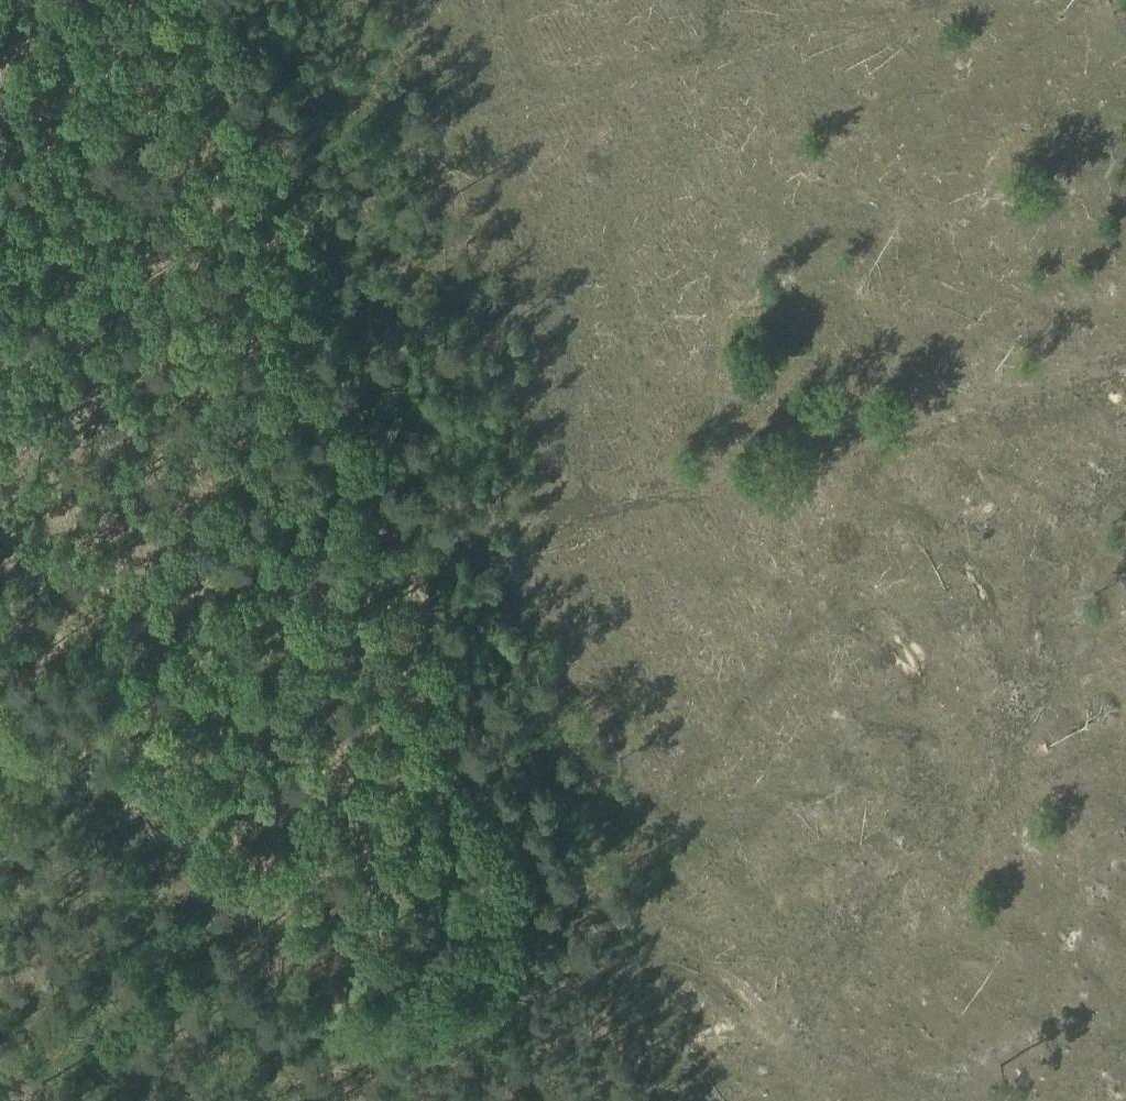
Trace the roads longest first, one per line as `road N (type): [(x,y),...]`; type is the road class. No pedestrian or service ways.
road 1 (track): [(74,0),(93,96),(169,332),(224,560),(258,572),(344,561),(390,564),(423,612),(440,707),(471,799),(517,853),(741,993),(793,1039),(826,1100)]
road 2 (track): [(0,644),(185,828),(573,1100)]

